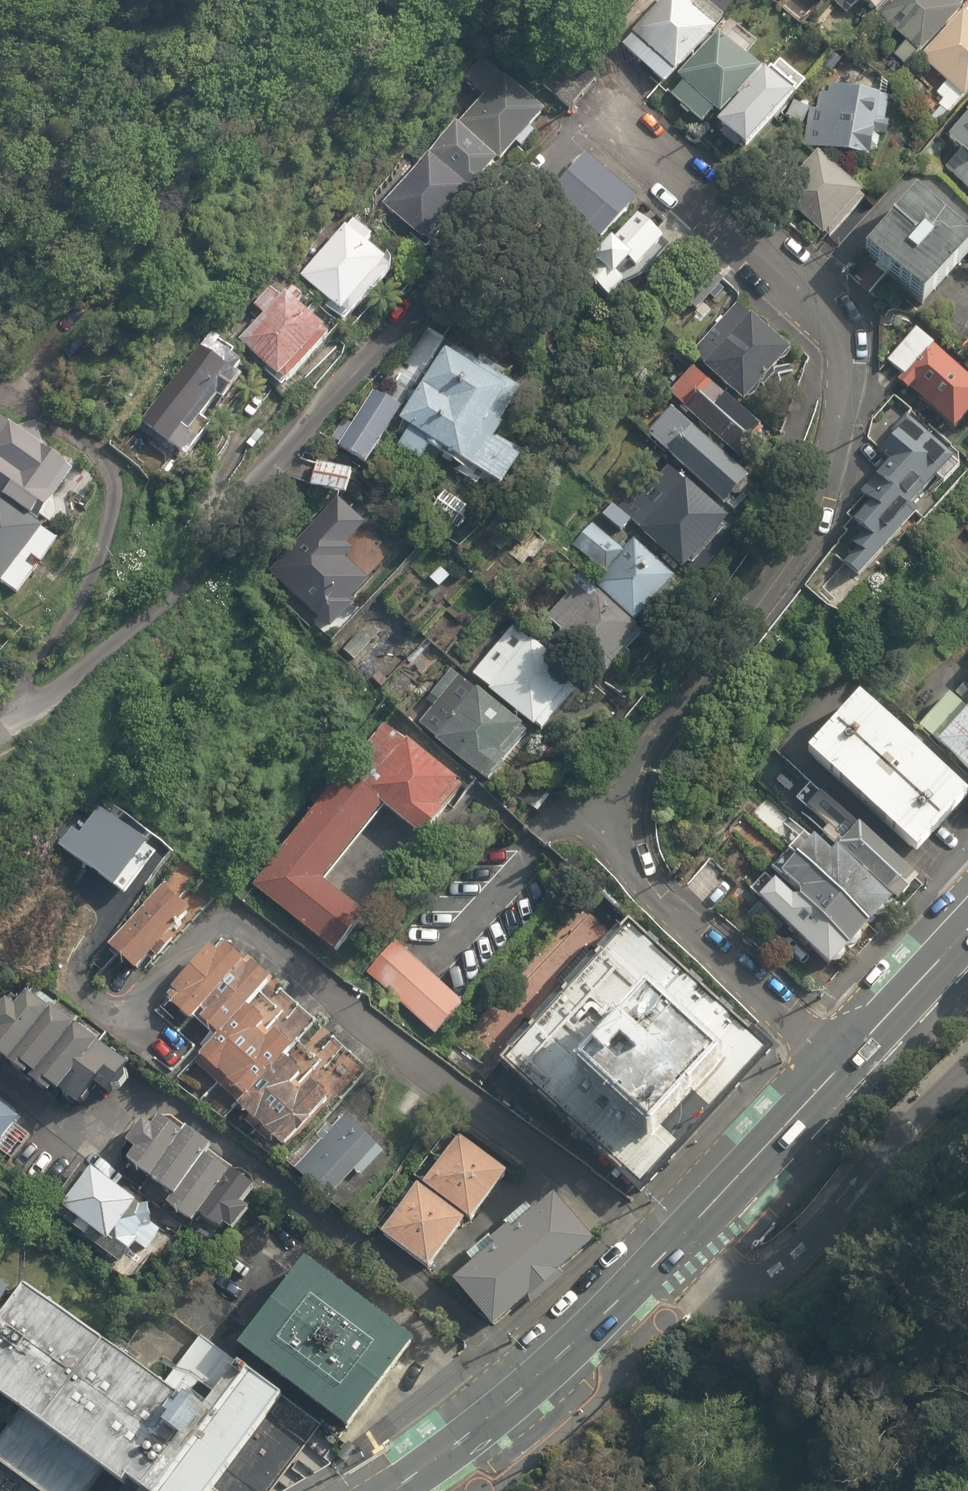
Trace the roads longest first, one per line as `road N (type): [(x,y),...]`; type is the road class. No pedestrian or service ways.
road 1 (residential): [(601,106),(814,299),(842,349),(843,394),(805,528),(659,727),(631,785),(626,826),(637,873),(651,891),(841,1065)]
road 2 (residential): [(601,106),(158,601),(40,701),(21,694),(21,681),(96,568),(114,480),(102,452),(18,394)]
road 3 (residential): [(236,896),(487,1125),(671,1247)]
road 4 (secondary): [(671,1247),(499,1414),(393,1490)]
road 5 (secondary): [(841,1065),(671,1247)]
road 6 (secondary): [(967,929),(841,1065)]

